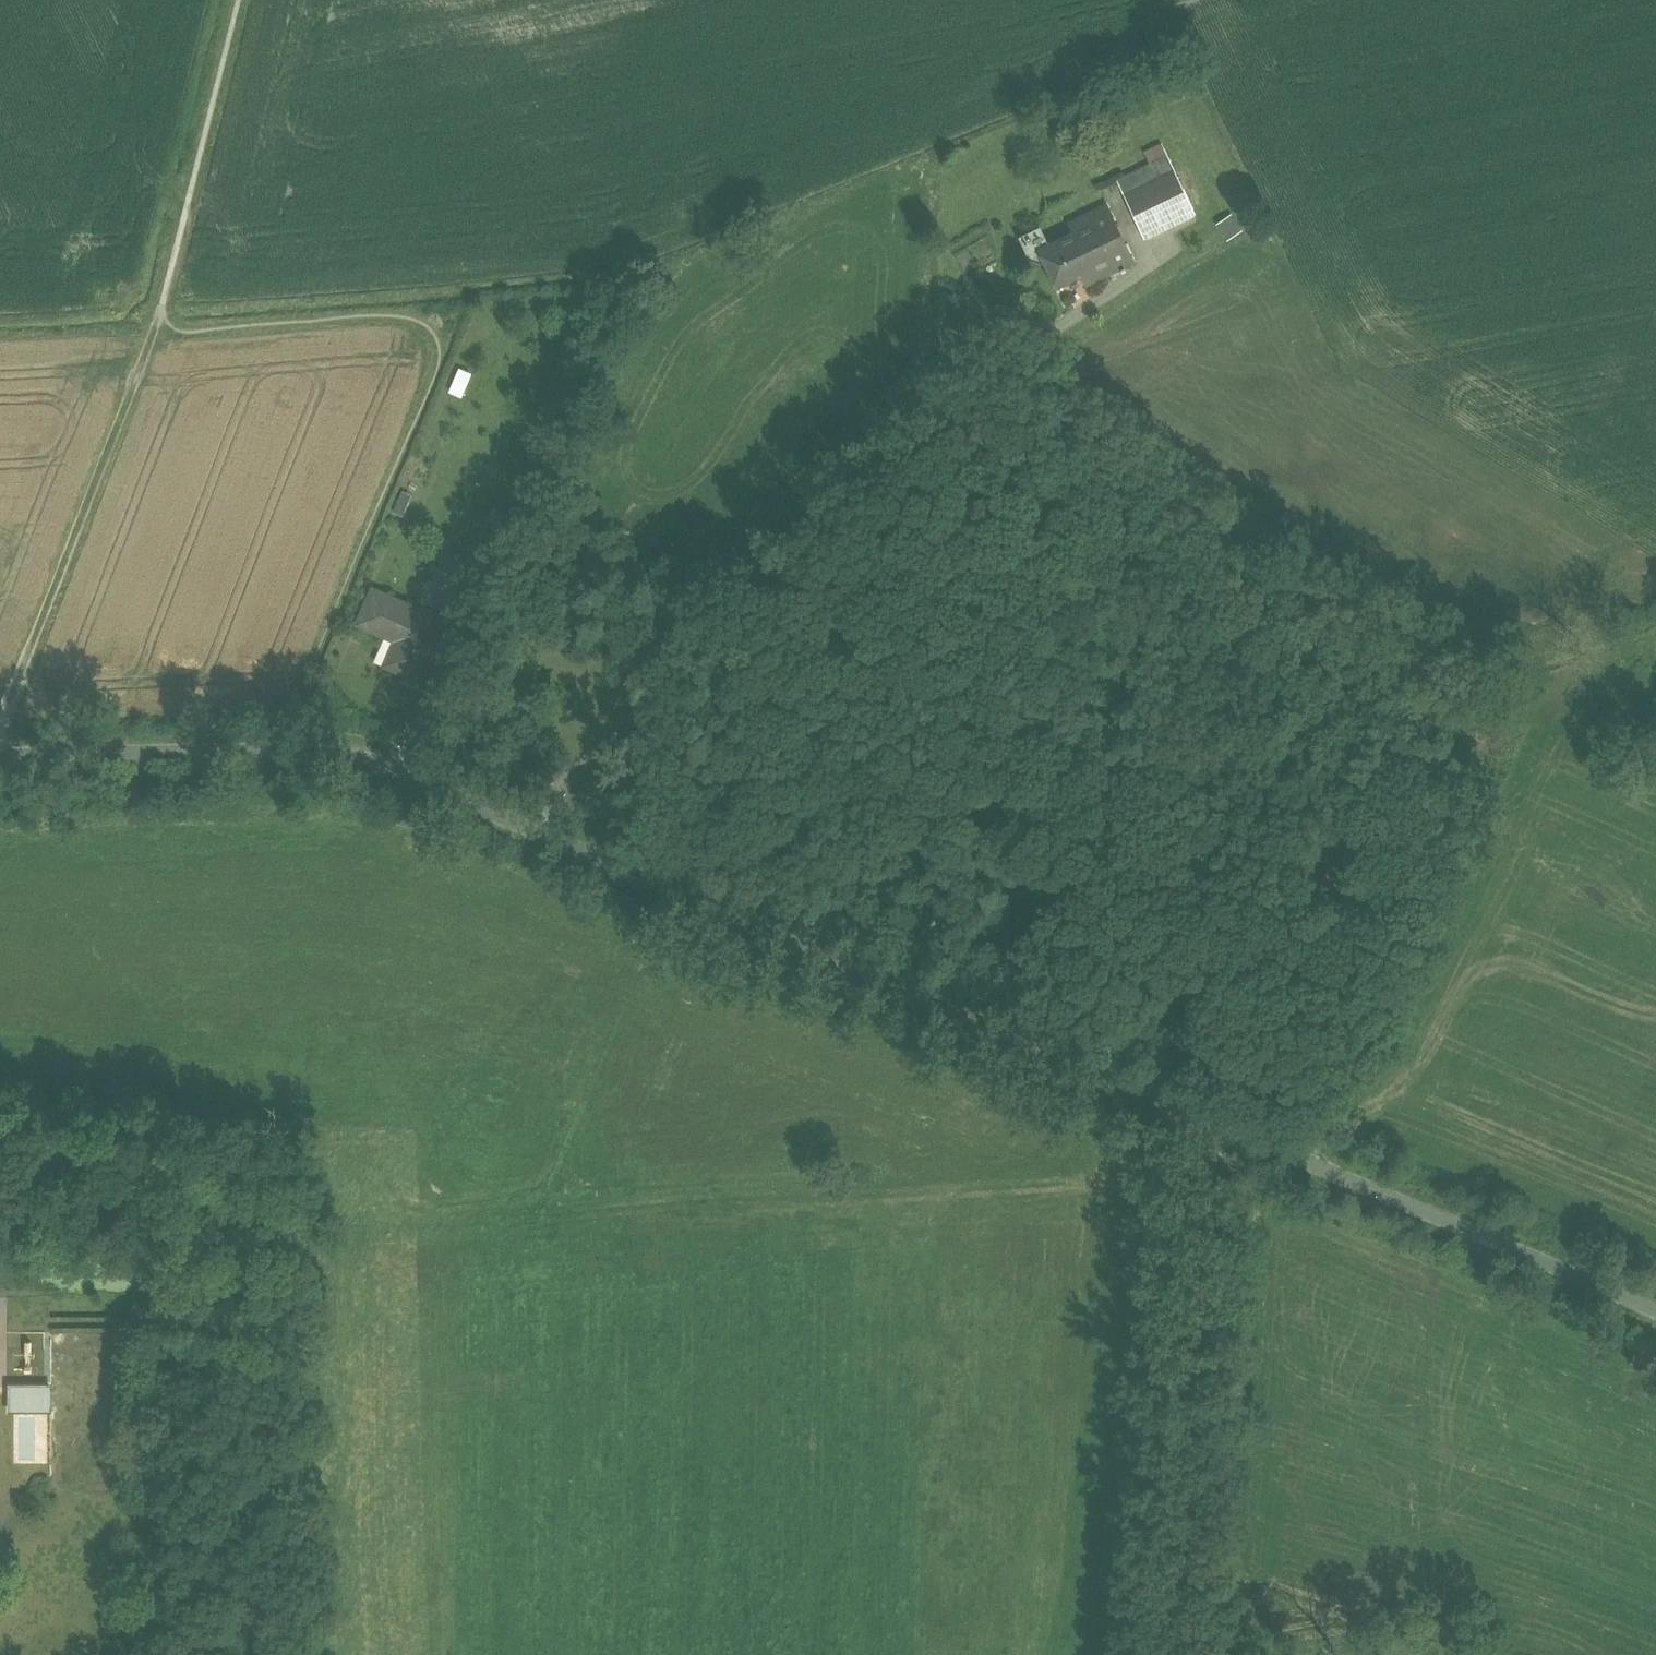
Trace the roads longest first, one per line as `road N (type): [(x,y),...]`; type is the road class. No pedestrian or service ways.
road 1 (residential): [(1655,1311),(526,826),(354,761),(272,751),(0,759)]
road 2 (track): [(1176,1654),(1208,1121)]
road 3 (track): [(158,328),(0,743)]

